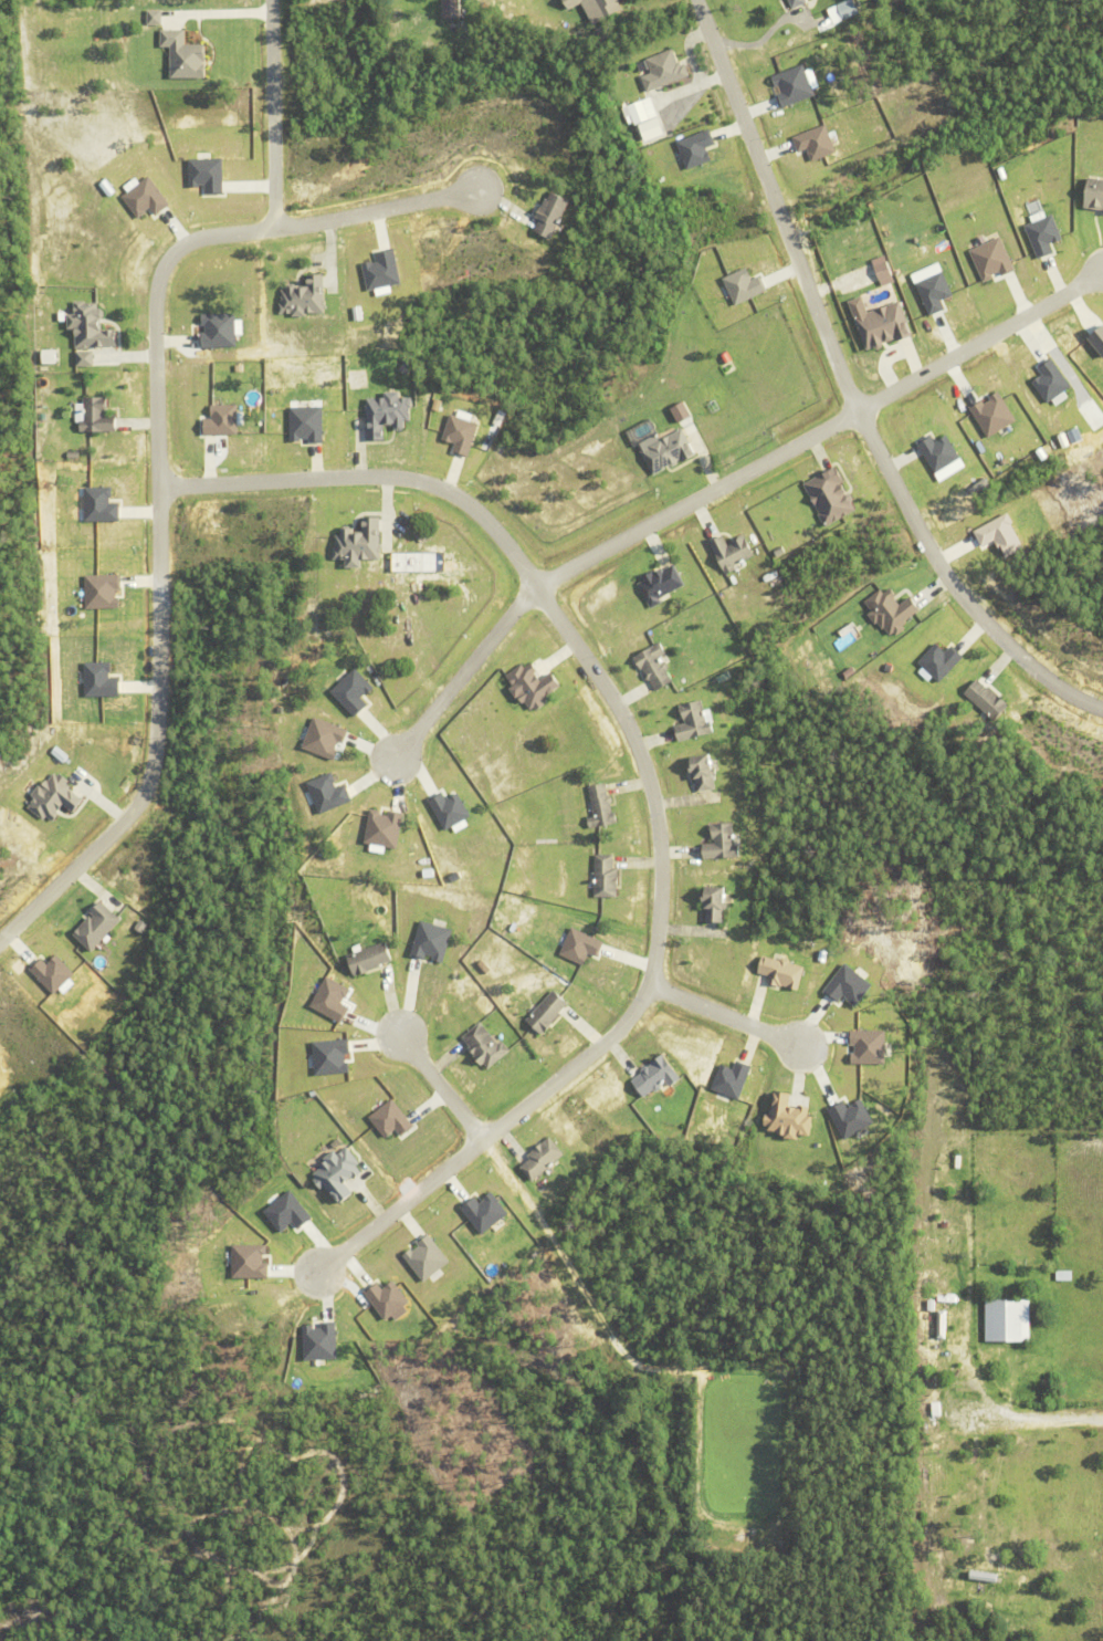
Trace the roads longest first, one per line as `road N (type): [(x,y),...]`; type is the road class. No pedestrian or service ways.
road 1 (residential): [(159,490),(420,480),(480,513),(629,730),(651,786),(662,886),(640,1003),(614,1038),(312,1275)]
road 2 (residential): [(484,191),(182,242),(162,268),(153,301),(156,756),(129,824),(0,946)]
road 3 (residential): [(389,765),(533,586),(1071,293),(1102,285)]
road 4 (residential): [(696,0),(857,411)]
road 5 (residential): [(857,411),(945,579),(1017,661),(1102,712)]
road 6 (residential): [(271,233),(273,0)]
road 7 (residential): [(648,983),(800,1046)]
road 8 (residential): [(485,1142),(398,1031)]

